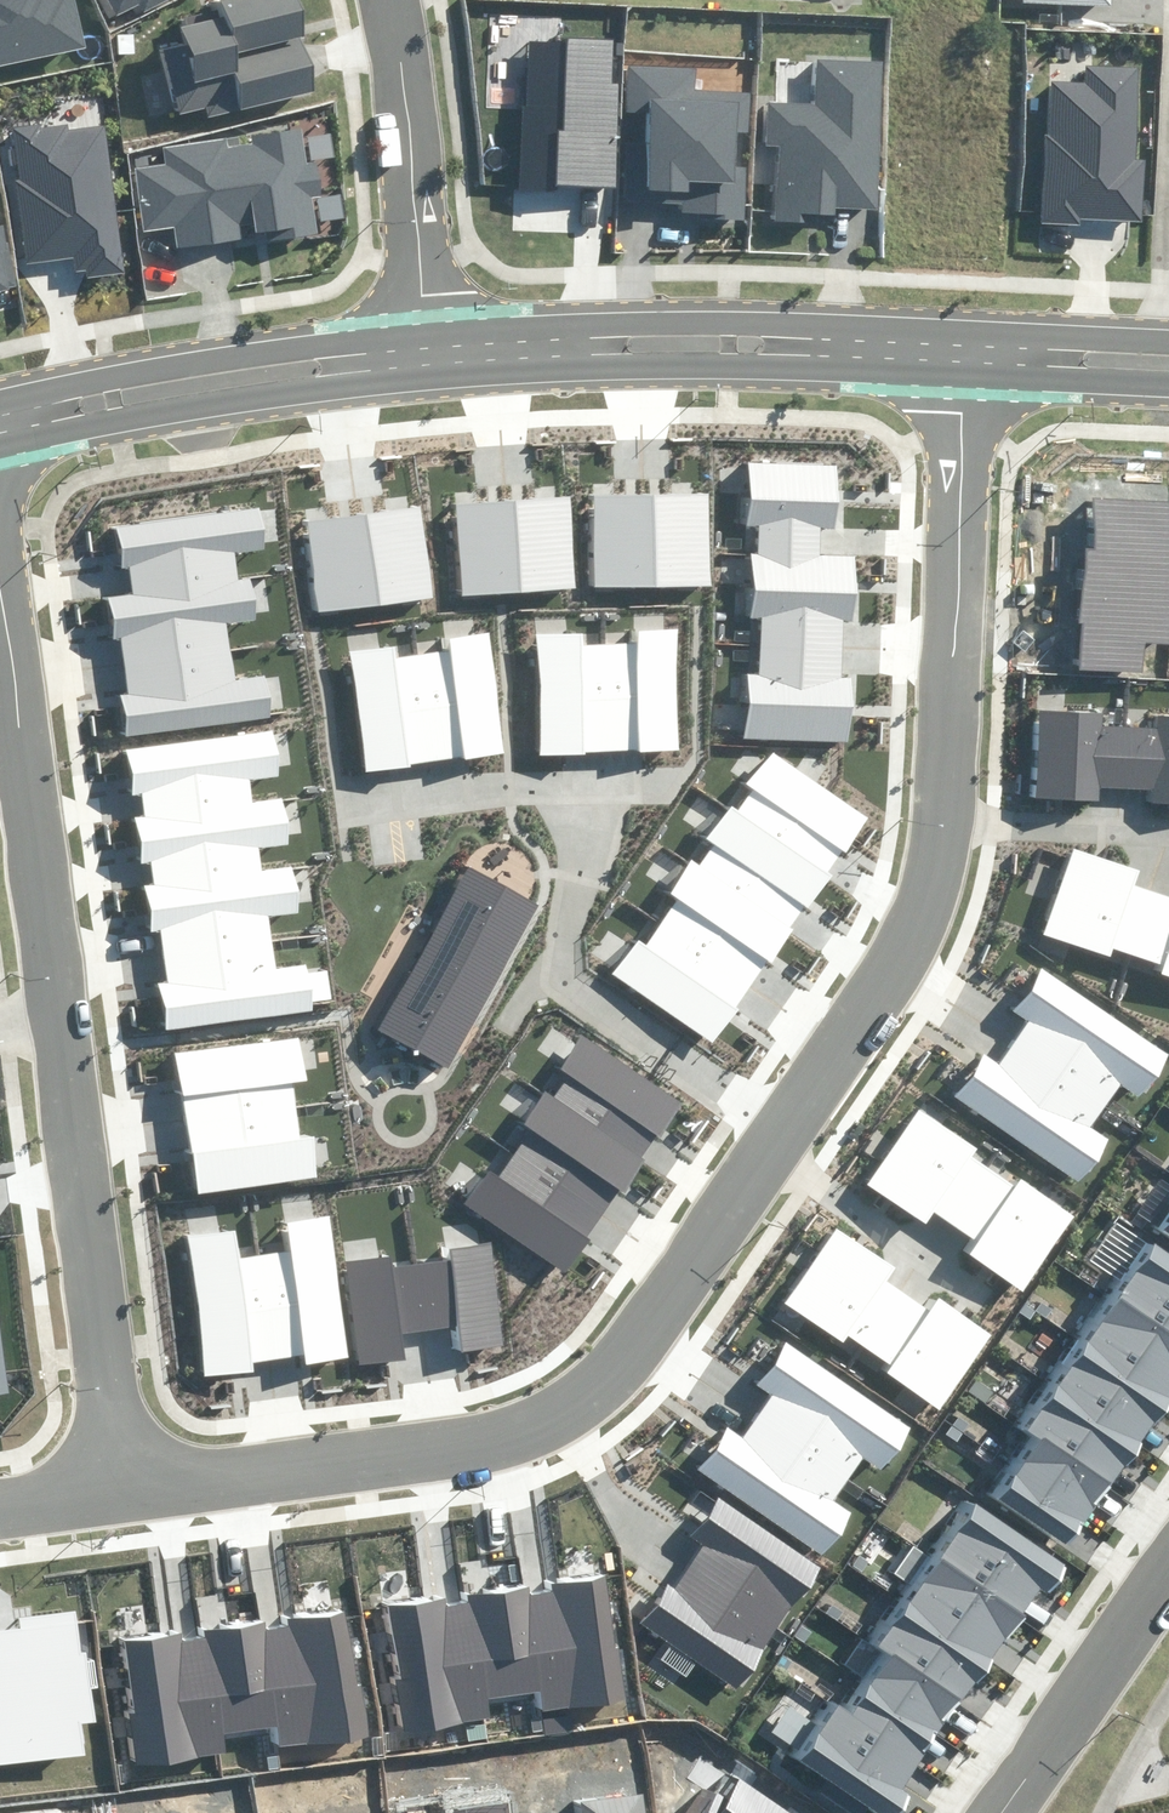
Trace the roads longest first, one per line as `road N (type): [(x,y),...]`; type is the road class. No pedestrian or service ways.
road 1 (residential): [(76,1487),(507,1427),(587,1383),(769,1124)]
road 2 (residential): [(769,1124),(891,952),(928,847),(941,371)]
road 3 (residential): [(0,738),(76,1487)]
road 4 (residential): [(405,330),(634,314),(946,326)]
road 5 (residential): [(941,371),(551,368),(413,382)]
road 6 (residential): [(769,1124),(556,989),(579,884),(586,781)]
road 7 (residential): [(413,382),(88,425),(0,445)]
road 8 (residential): [(0,401),(405,330)]
road 9 (residential): [(405,330),(379,56),(365,0)]
road 10 (residential): [(981,1812),(1168,1555)]
road 11 (residential): [(1156,338),(1158,51)]
road 12 (residential): [(586,781),(346,807)]
road 13 (residential): [(1168,385),(941,371)]
road 14 (residential): [(946,326),(1156,338)]

